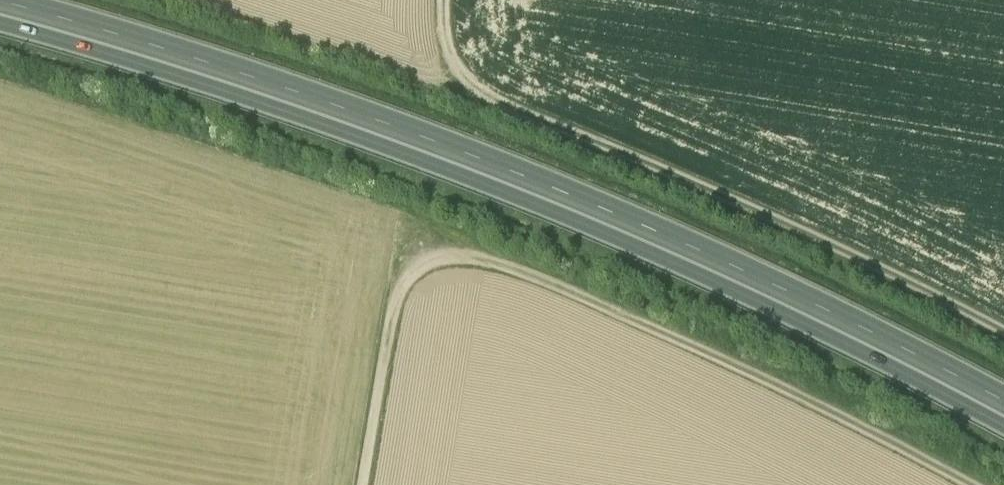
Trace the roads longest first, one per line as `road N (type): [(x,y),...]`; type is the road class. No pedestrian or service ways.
road 1 (trunk): [(0,8),(198,66),(603,217),(1003,410)]
road 2 (track): [(369,484),(405,295),(422,273),(467,262),(531,279),(960,484)]
road 3 (track): [(448,0),(449,48),(477,94),(1003,334)]

